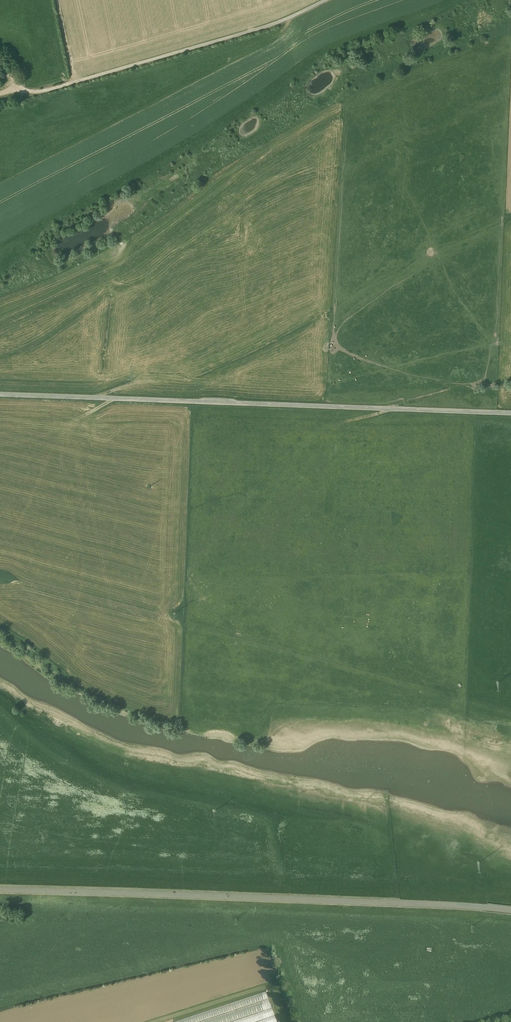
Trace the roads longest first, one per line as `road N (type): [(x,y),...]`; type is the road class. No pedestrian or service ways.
road 1 (unclassified): [(0,887),(510,908)]
road 2 (unclassified): [(0,394),(510,411)]

